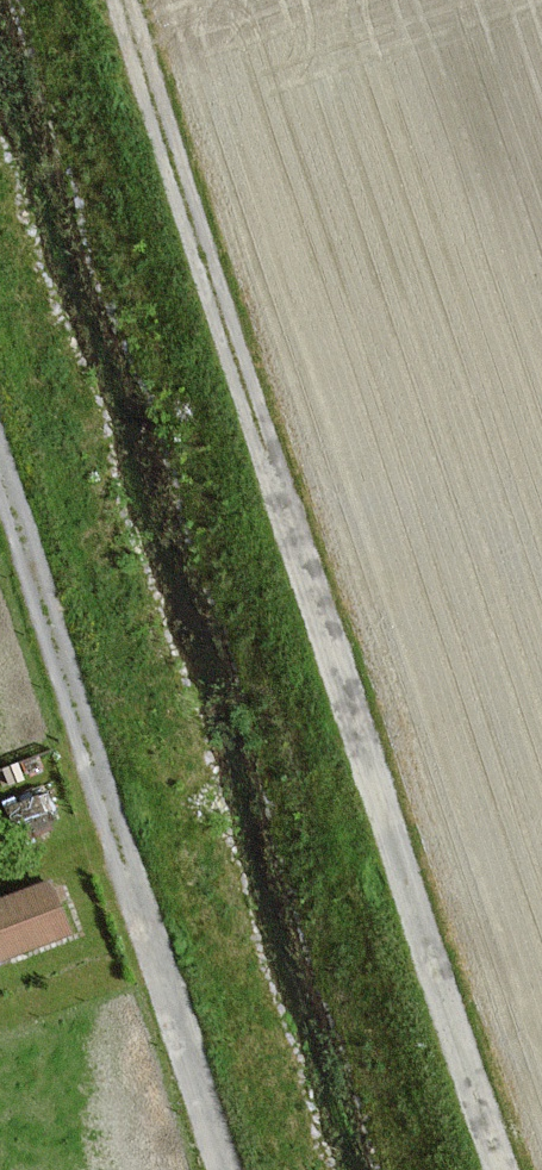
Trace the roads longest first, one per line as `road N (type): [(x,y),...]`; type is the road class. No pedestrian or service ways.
road 1 (track): [(497,1169),(116,0)]
road 2 (track): [(230,1169),(0,450)]

